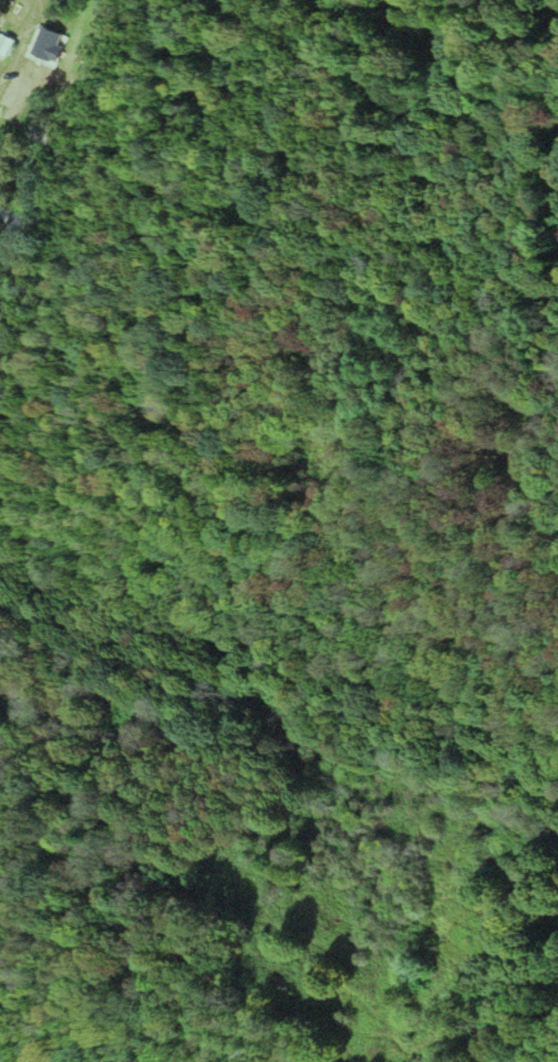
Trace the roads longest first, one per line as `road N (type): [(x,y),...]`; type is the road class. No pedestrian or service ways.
road 1 (tertiary): [(0,241),(116,0)]

